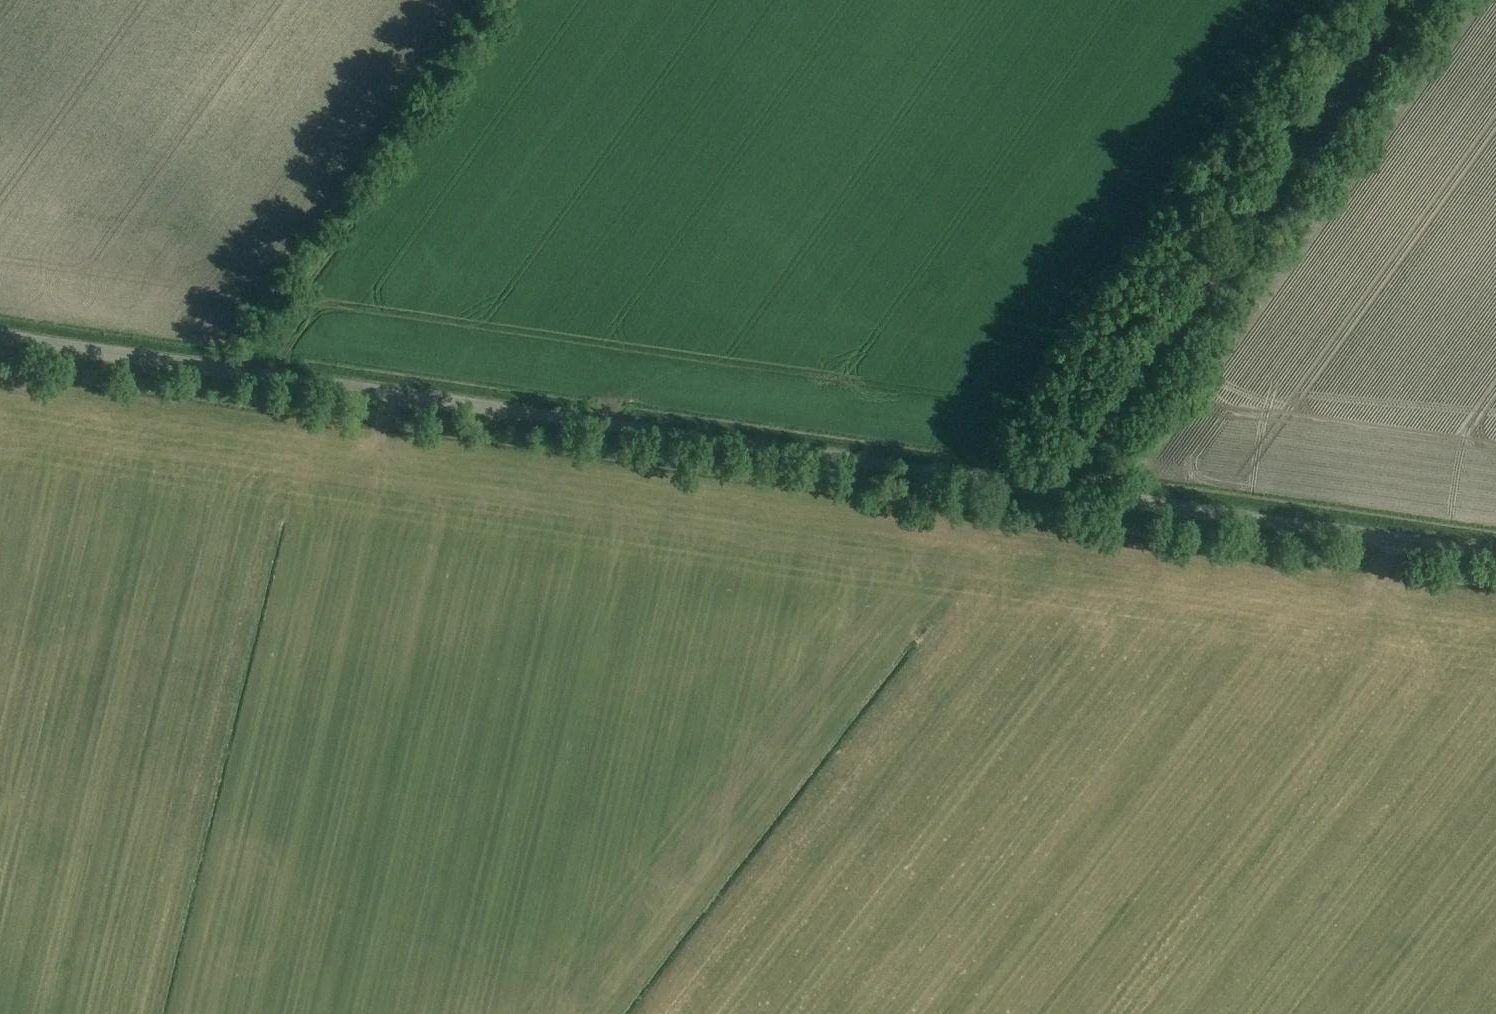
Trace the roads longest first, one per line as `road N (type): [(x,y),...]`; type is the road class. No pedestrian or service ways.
road 1 (unclassified): [(1495,551),(0,336)]
road 2 (track): [(1413,0),(1052,488)]

